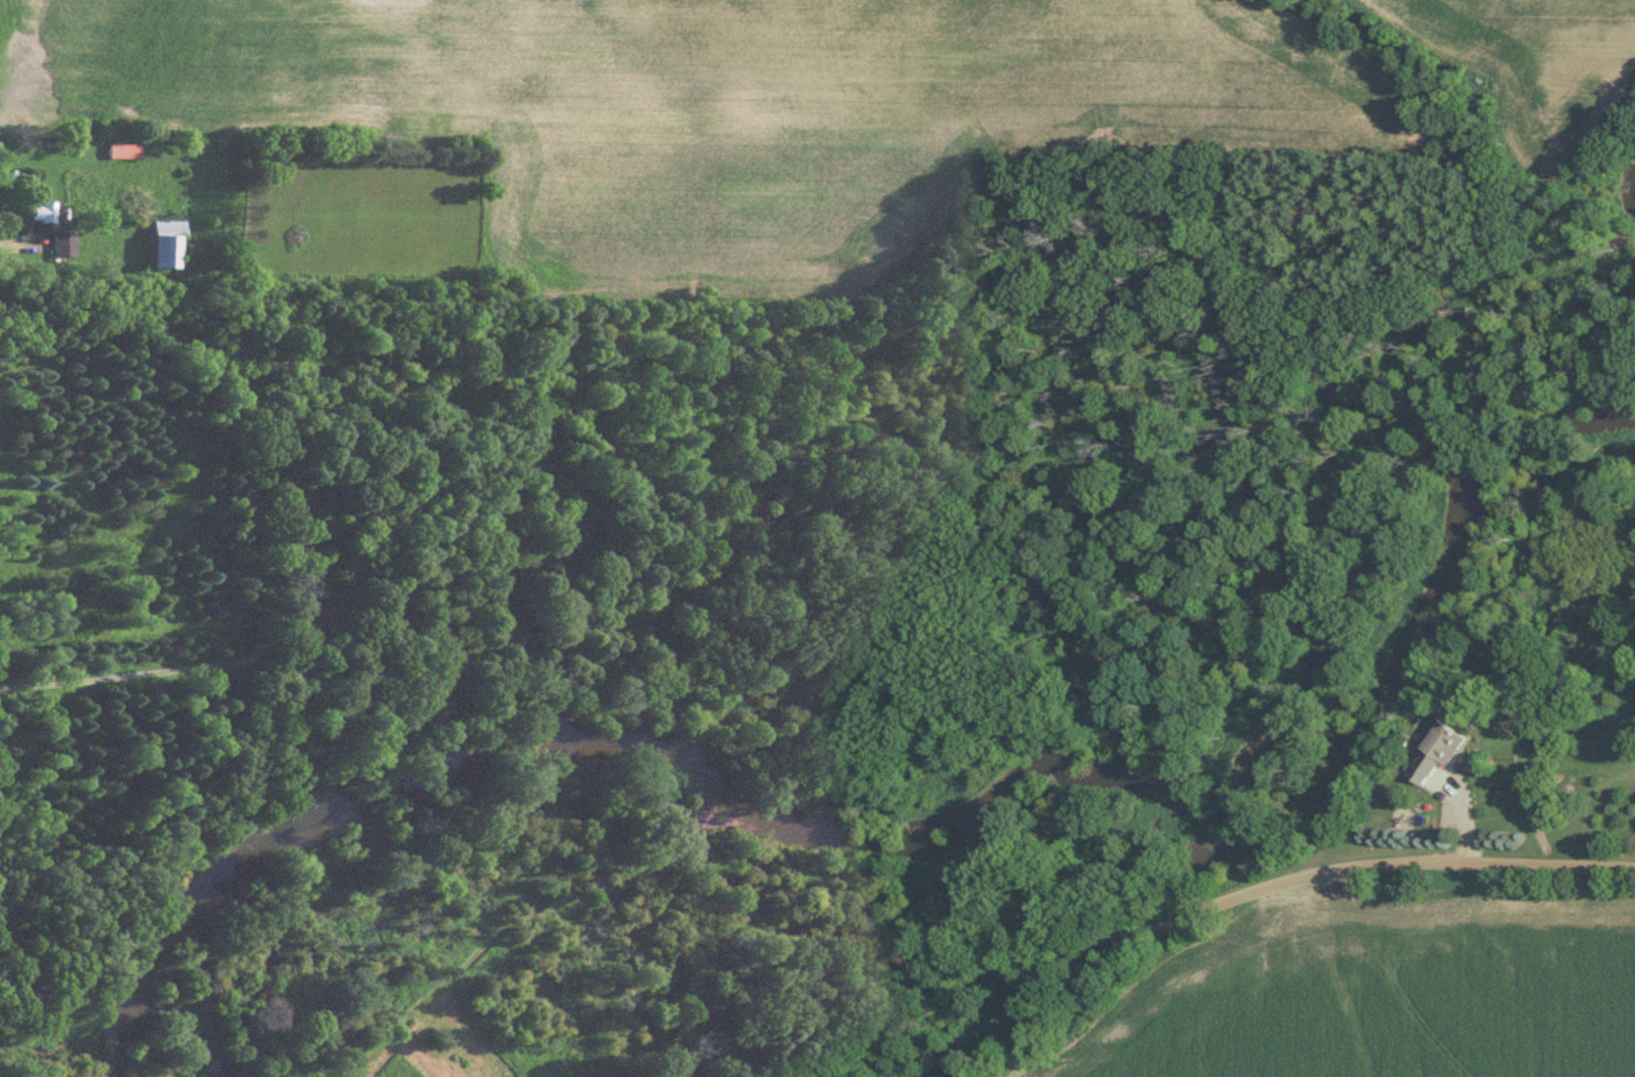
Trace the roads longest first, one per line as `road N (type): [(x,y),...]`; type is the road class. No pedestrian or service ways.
road 1 (residential): [(1634,864),(1378,861),(1299,873),(1216,899),(1135,942),(994,1076)]

